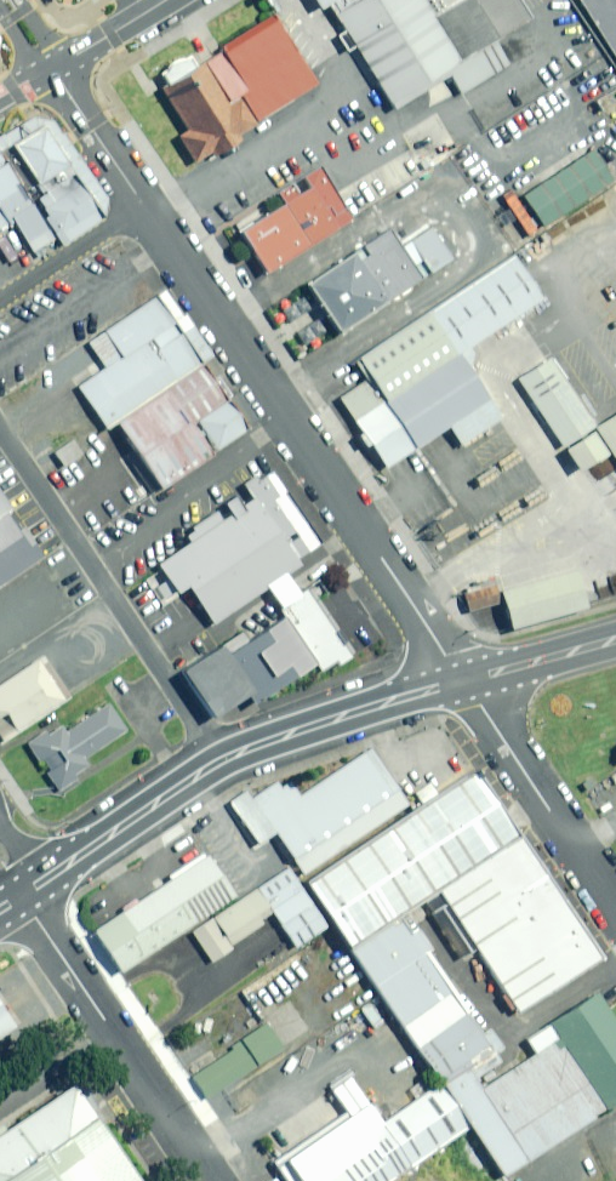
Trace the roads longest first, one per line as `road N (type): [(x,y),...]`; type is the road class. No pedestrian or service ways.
road 1 (residential): [(57,69),(467,680)]
road 2 (primary): [(467,680),(220,765),(22,895)]
road 3 (residential): [(215,1180),(22,895)]
road 4 (residential): [(615,905),(467,680)]
road 5 (primary): [(615,640),(467,680)]
road 6 (secondary): [(57,69),(167,0)]

